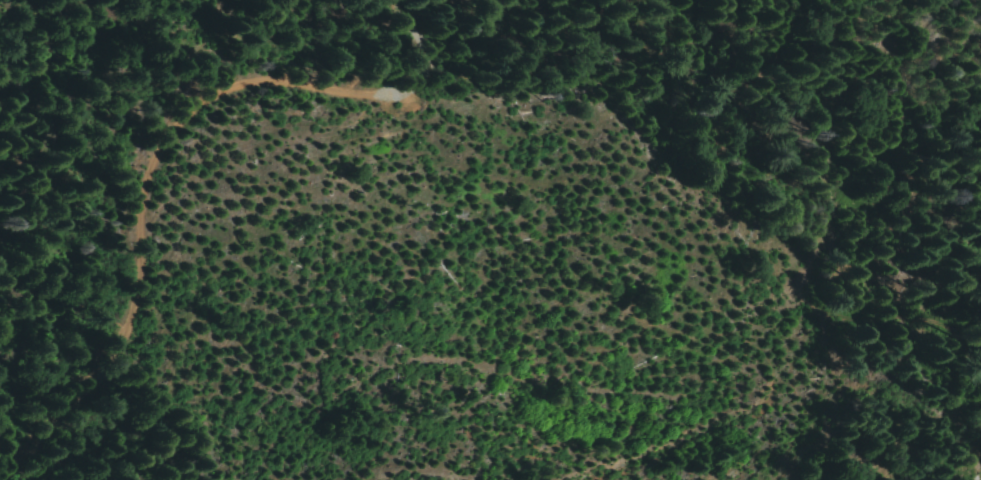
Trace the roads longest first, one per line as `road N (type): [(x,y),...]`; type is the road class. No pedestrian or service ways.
road 1 (track): [(0,473),(22,471),(80,425),(121,363),(162,246),(150,205),(171,151),(254,89),(403,93),(440,39),(443,0)]
road 2 (track): [(830,0),(838,110),(821,264),(775,297)]

